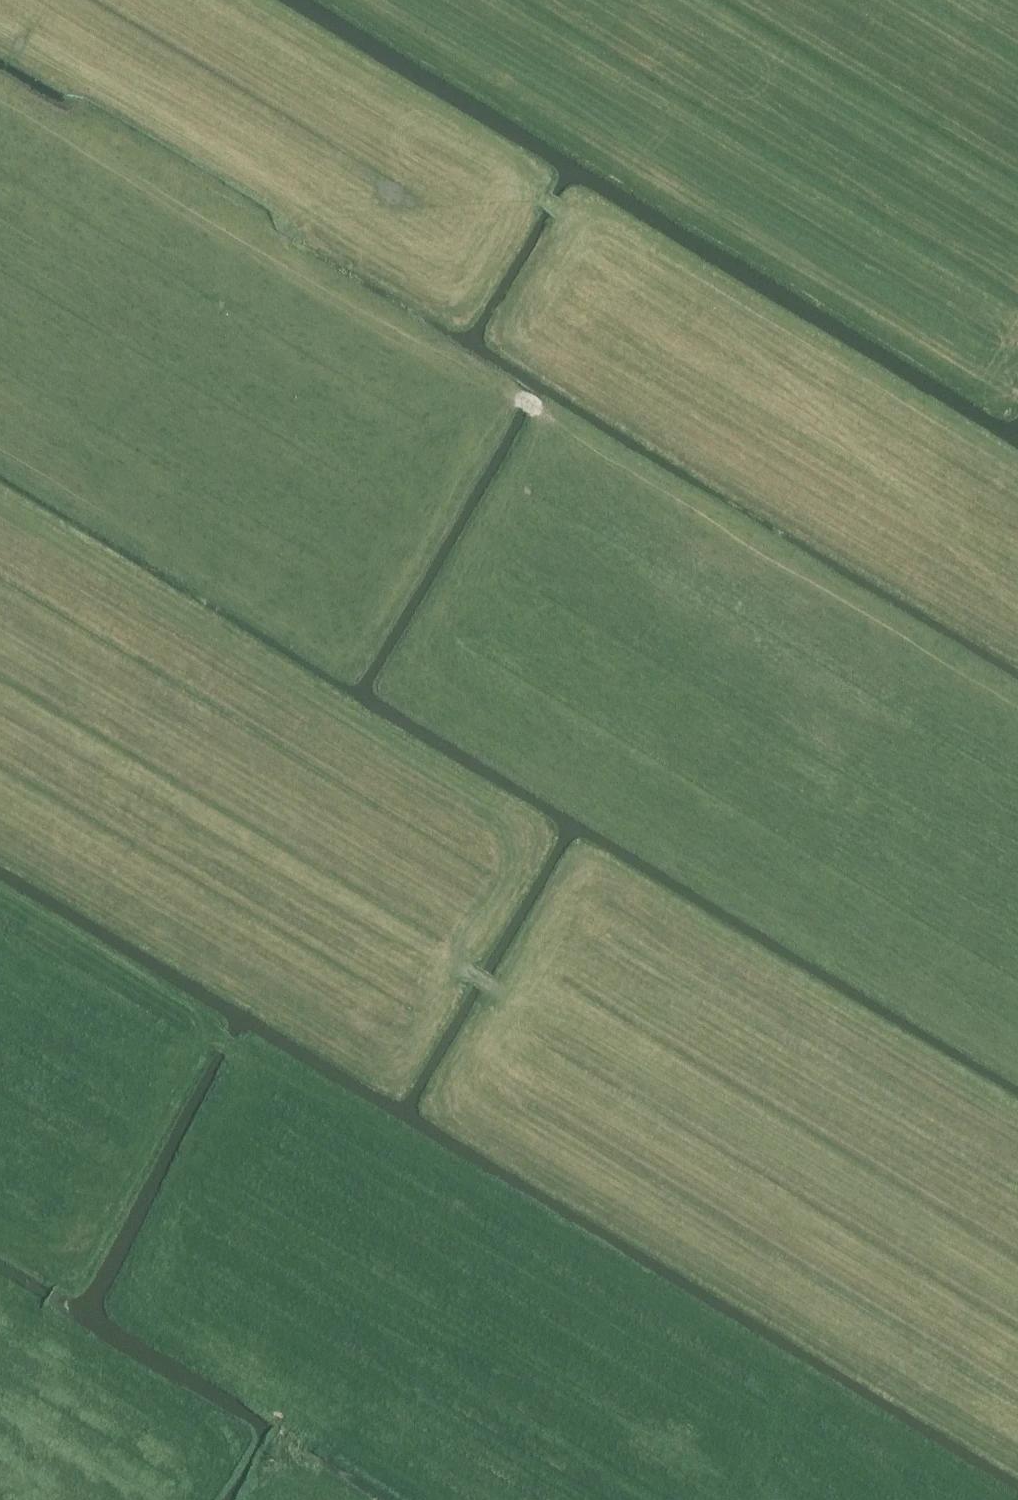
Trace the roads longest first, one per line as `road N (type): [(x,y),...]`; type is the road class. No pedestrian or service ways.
road 1 (track): [(1017,398),(342,0)]

